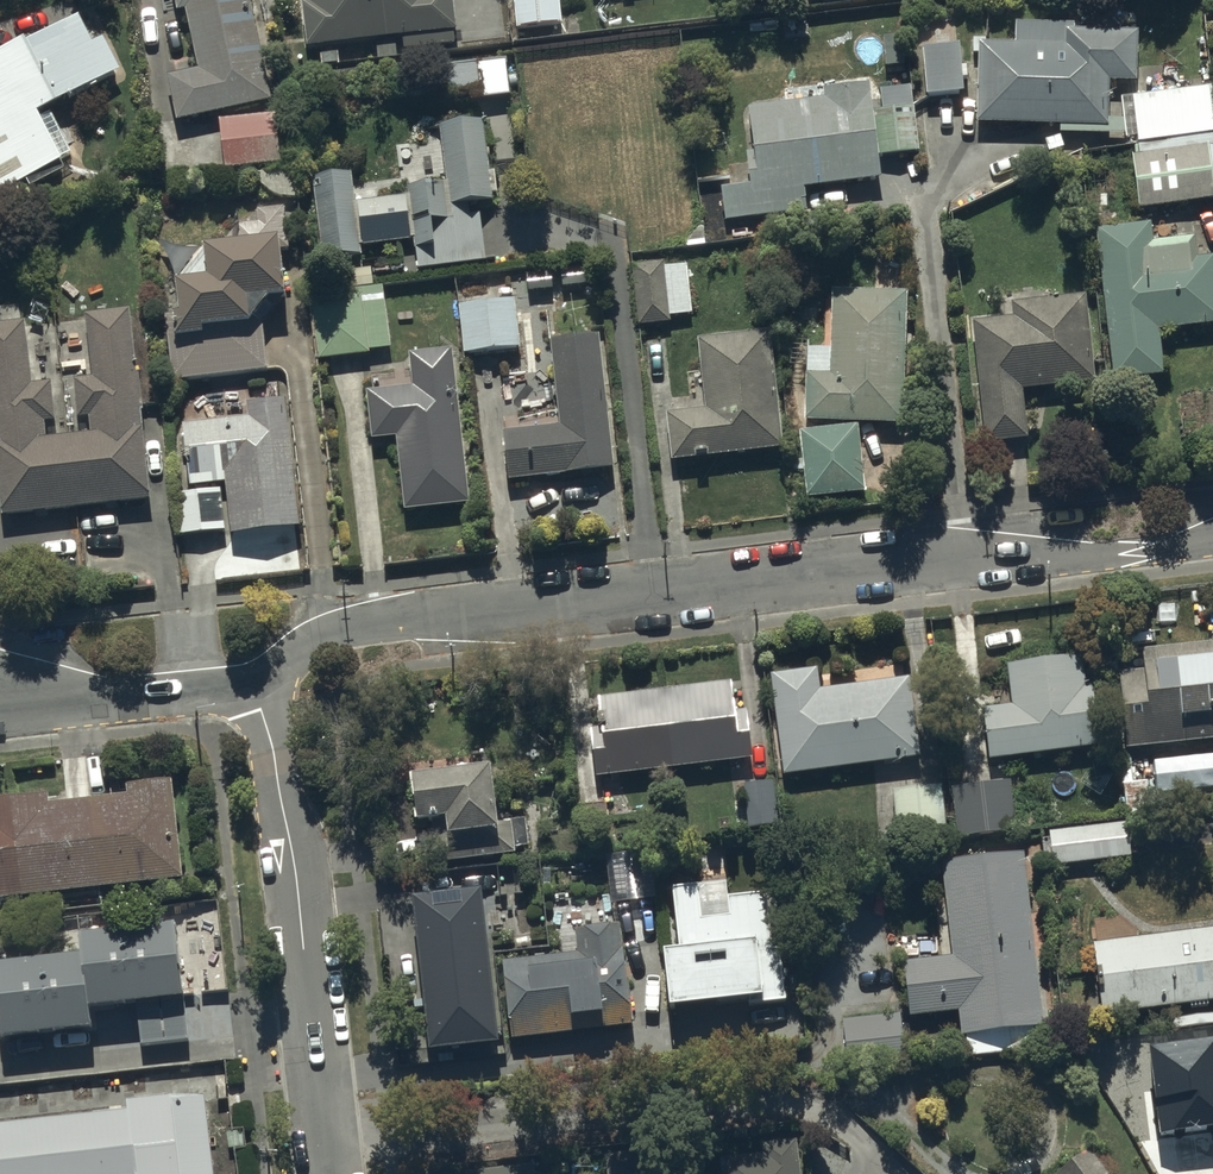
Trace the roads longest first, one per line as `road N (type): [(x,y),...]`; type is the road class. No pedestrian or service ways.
road 1 (residential): [(253,685),(324,637),(401,620),(907,561),(1051,560),(1212,540)]
road 2 (residential): [(330,1173),(293,858),(253,685)]
road 3 (residential): [(0,694),(136,700),(253,685)]

